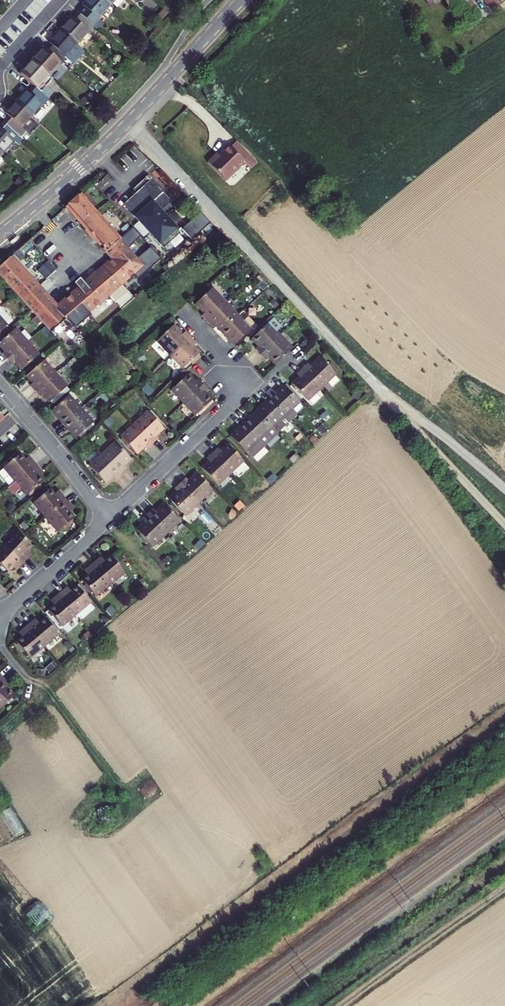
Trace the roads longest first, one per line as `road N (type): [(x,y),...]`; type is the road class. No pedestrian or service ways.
road 1 (tertiary): [(242,0),(115,136),(0,235)]
road 2 (residential): [(107,520),(246,387),(184,317)]
road 3 (track): [(504,888),(342,1005)]
road 4 (residential): [(107,520),(0,387)]
road 5 (residential): [(0,616),(107,520)]

